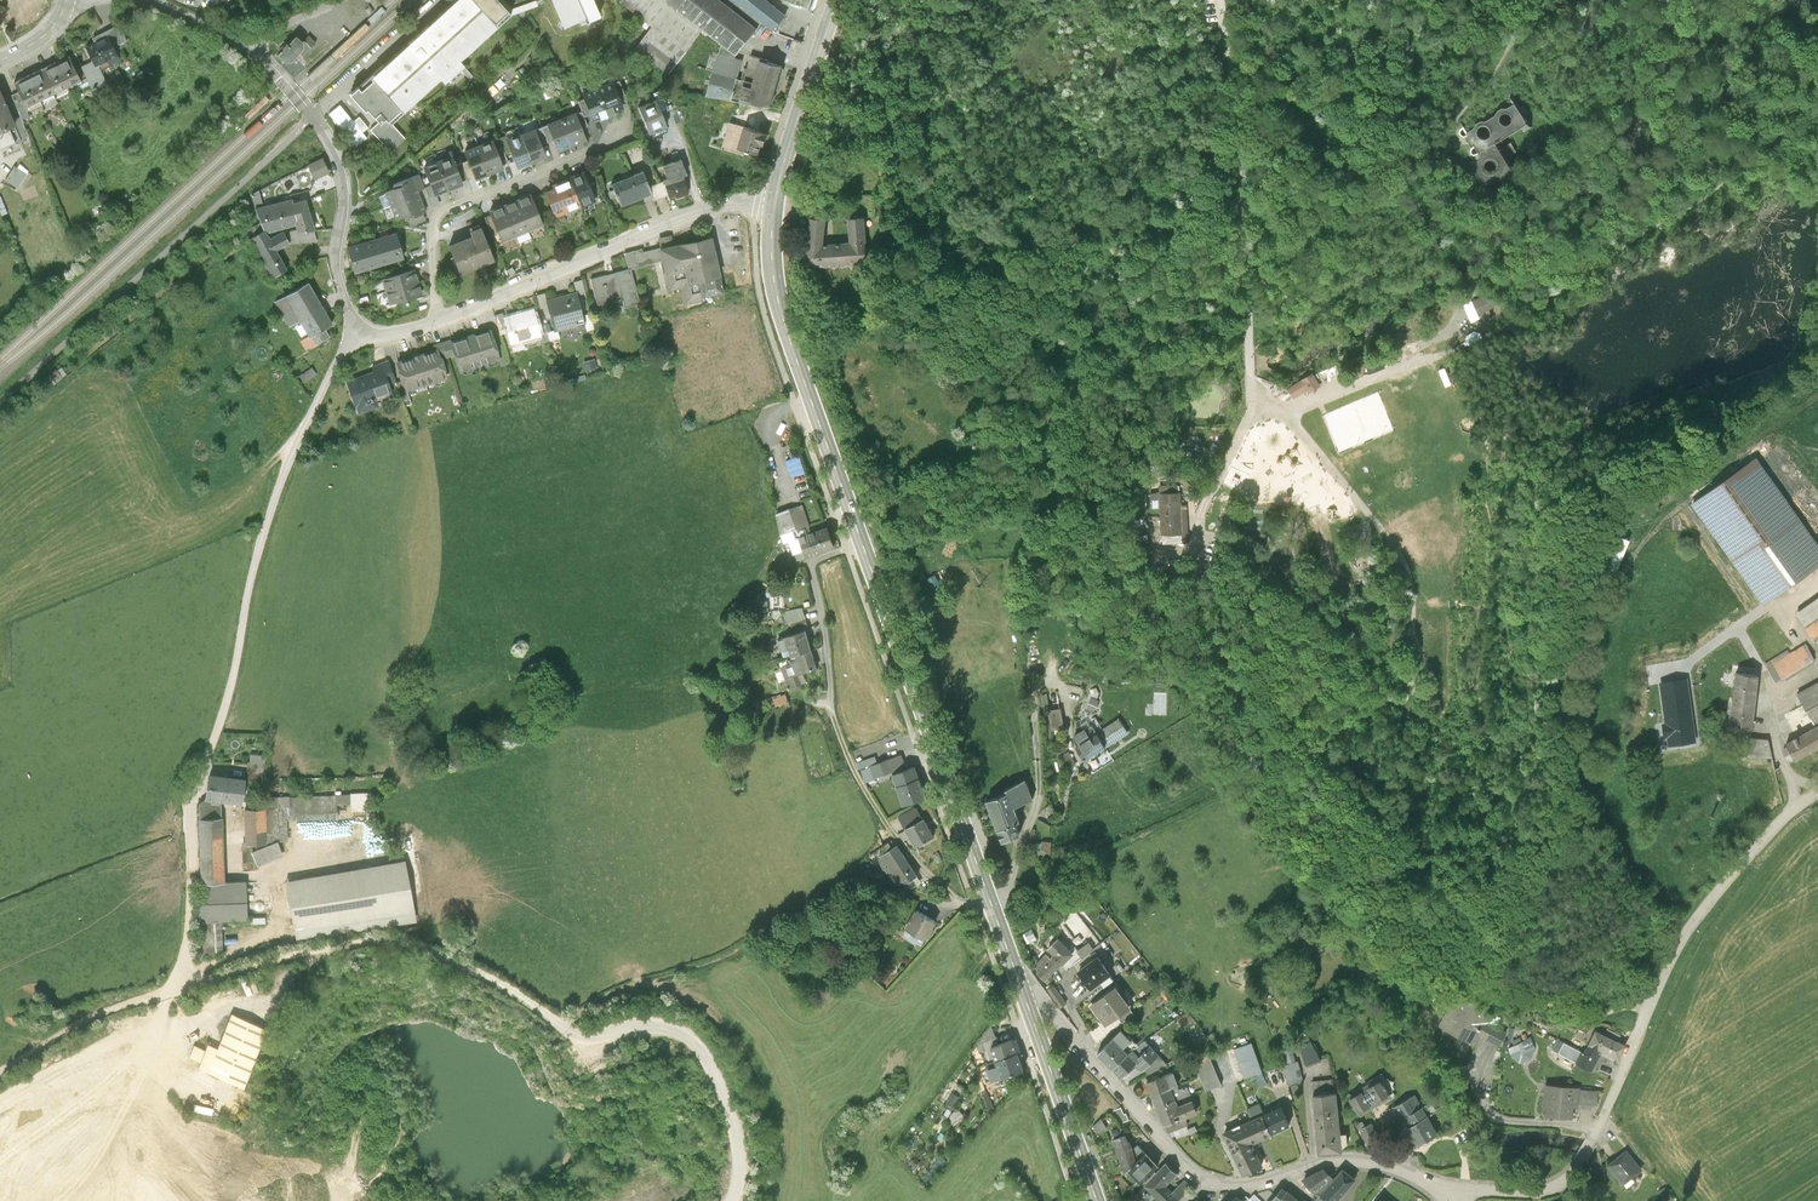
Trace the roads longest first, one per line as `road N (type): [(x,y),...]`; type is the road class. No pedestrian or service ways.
road 1 (unclassified): [(435,322),(634,236),(776,196)]
road 2 (track): [(1253,402),(1291,425),(1403,554),(1414,585),(1417,677)]
road 3 (residential): [(435,322),(435,218),(639,136)]
road 4 (track): [(1417,677),(1431,689),(1426,767),(1409,780),(1384,778),(1363,740),(1367,720),(1402,690)]
road 5 (unclassified): [(311,118),(343,187),(336,271),(363,340)]
road 6 (unclassified): [(144,0),(252,52),(311,118)]
road 7 (secondary): [(835,0),(776,196)]
road 8 (residential): [(311,118),(442,0)]

